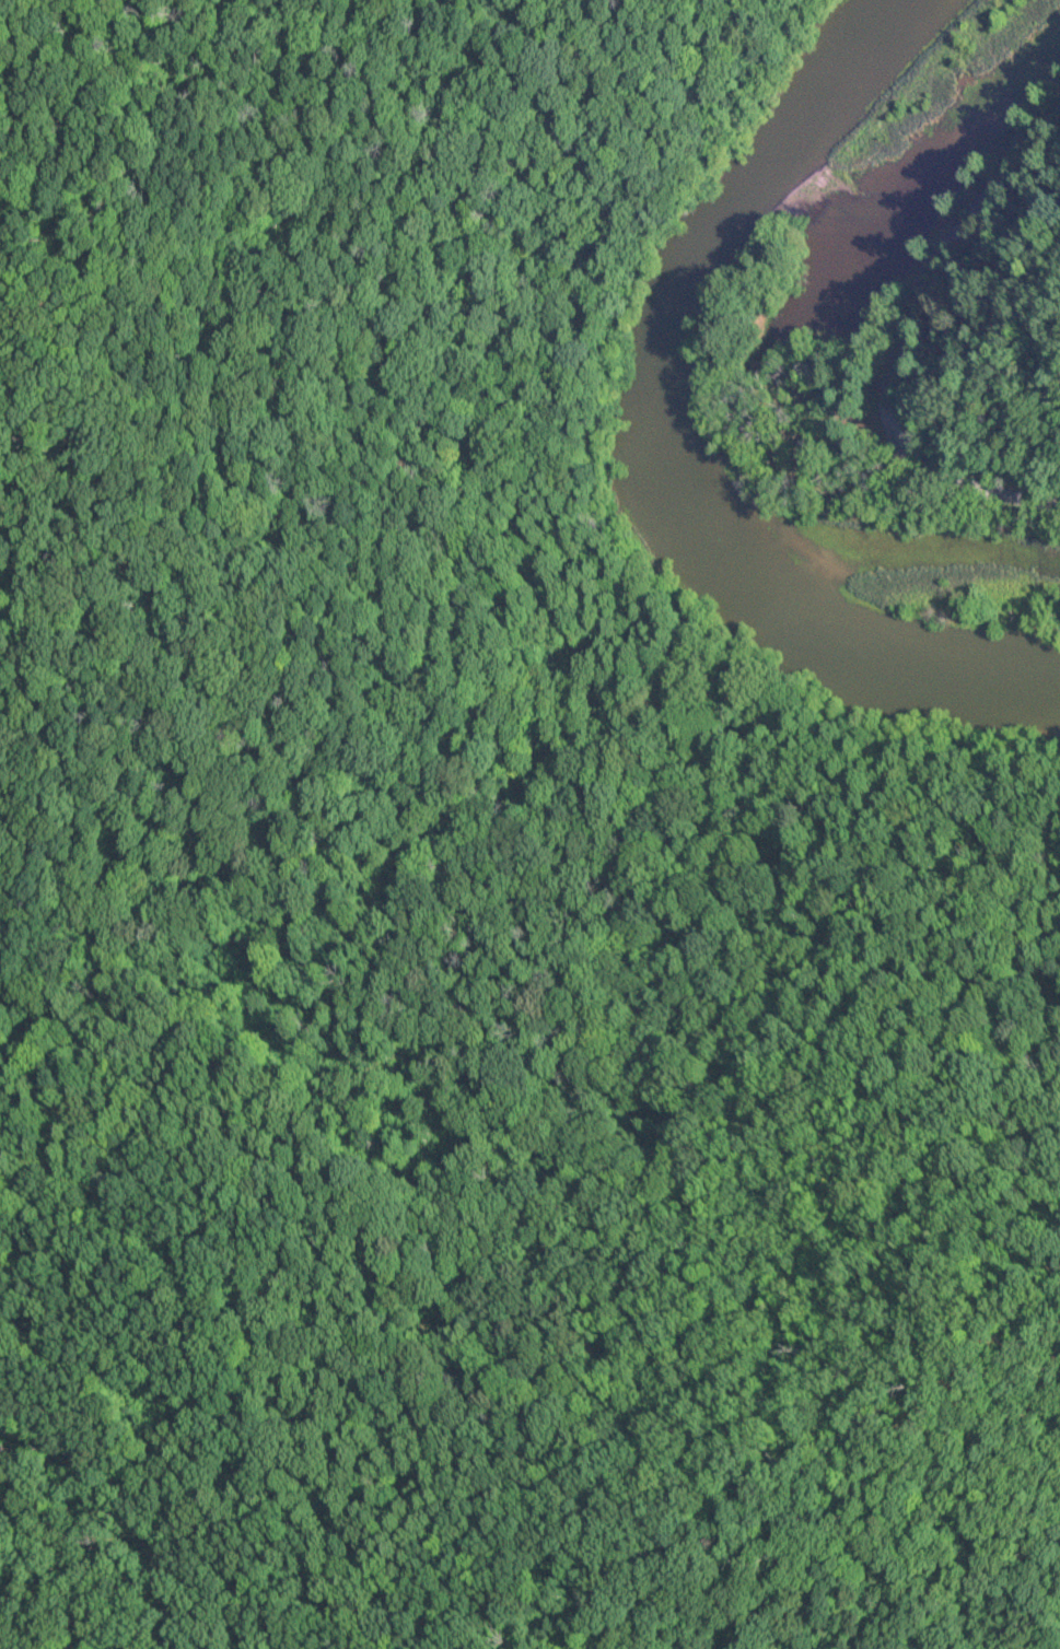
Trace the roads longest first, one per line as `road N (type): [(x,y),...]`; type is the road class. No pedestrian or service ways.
road 1 (track): [(0,1428),(50,1442),(92,1472),(137,1532),(171,1648)]

